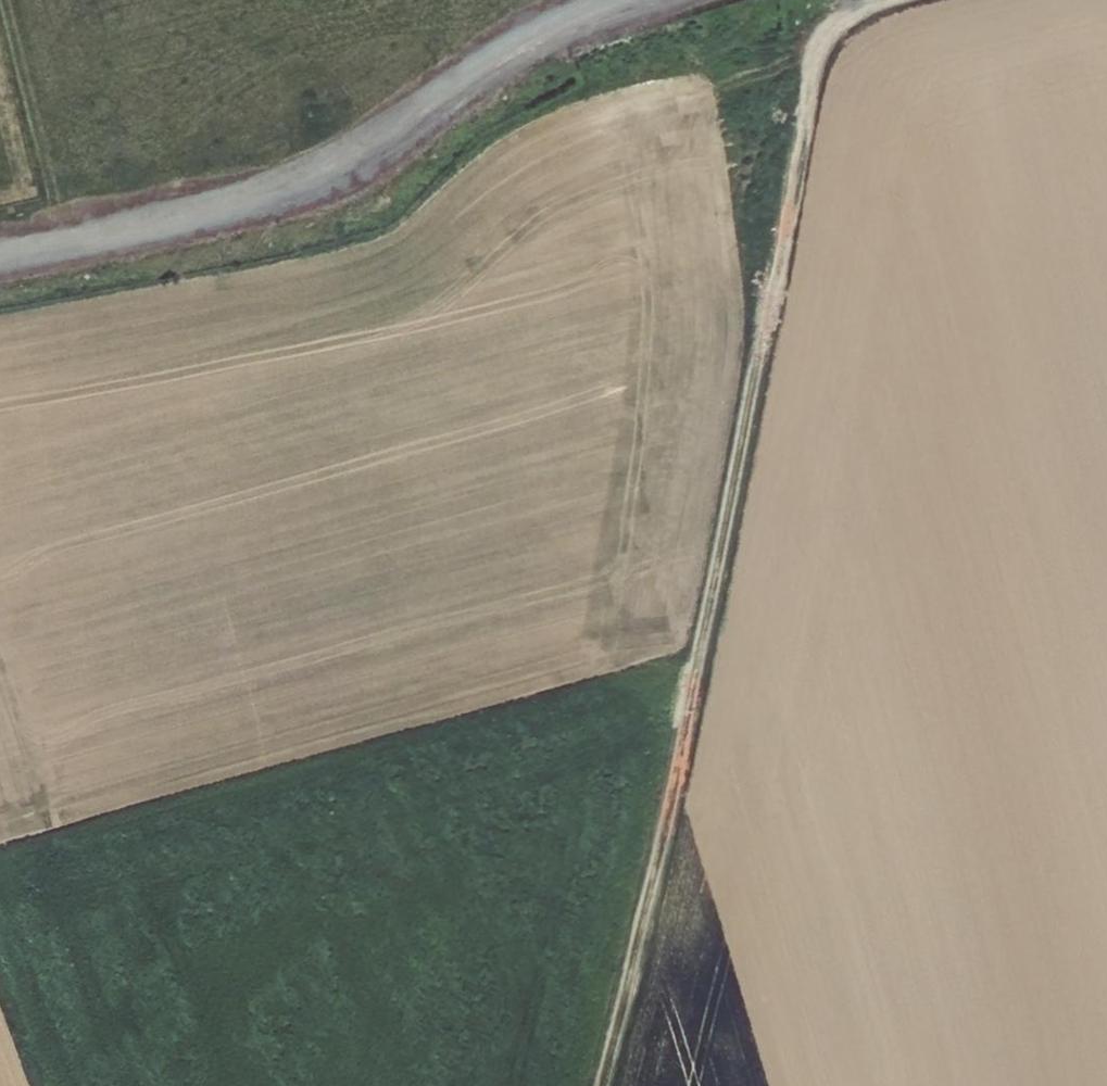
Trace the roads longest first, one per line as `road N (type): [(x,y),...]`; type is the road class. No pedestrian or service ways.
road 1 (track): [(586,1085),(708,596),(807,75),(821,36),(880,0)]

